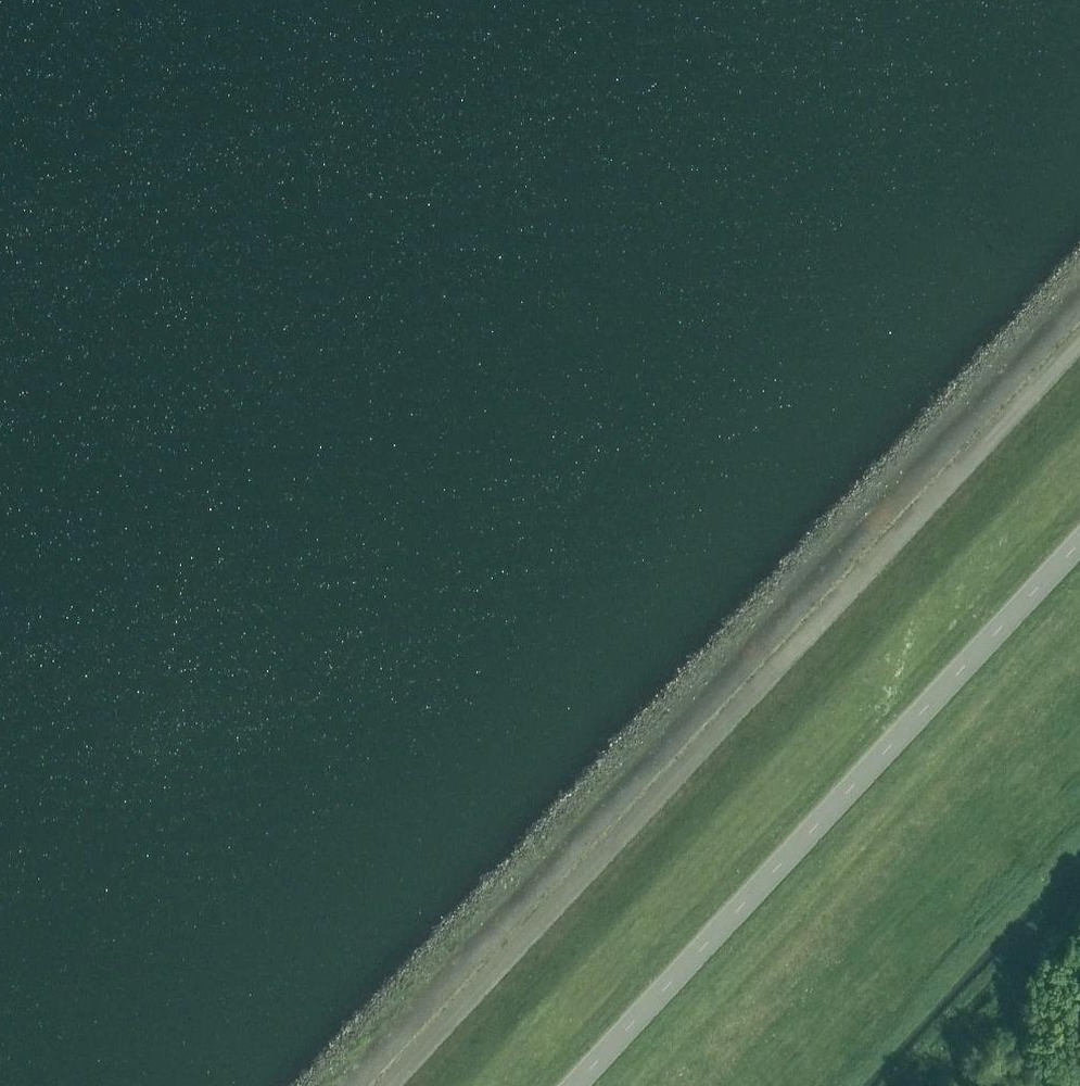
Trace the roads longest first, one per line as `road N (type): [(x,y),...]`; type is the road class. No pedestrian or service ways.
road 1 (tertiary): [(1079,543),(573,1085)]

